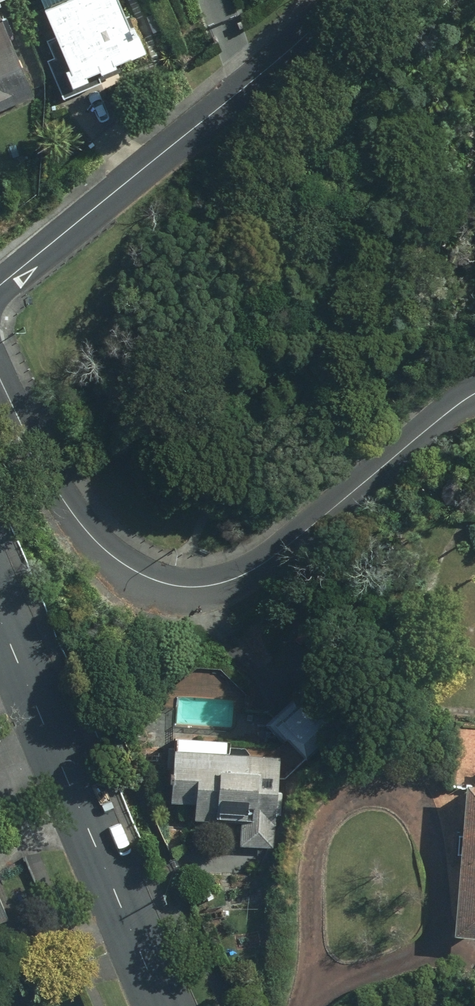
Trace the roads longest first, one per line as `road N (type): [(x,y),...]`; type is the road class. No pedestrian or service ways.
road 1 (residential): [(0,382),(57,494),(95,542),(173,584),(226,582),(265,562),(474,398)]
road 2 (residential): [(334,0),(0,285)]
road 3 (tertiary): [(0,626),(161,1005)]

